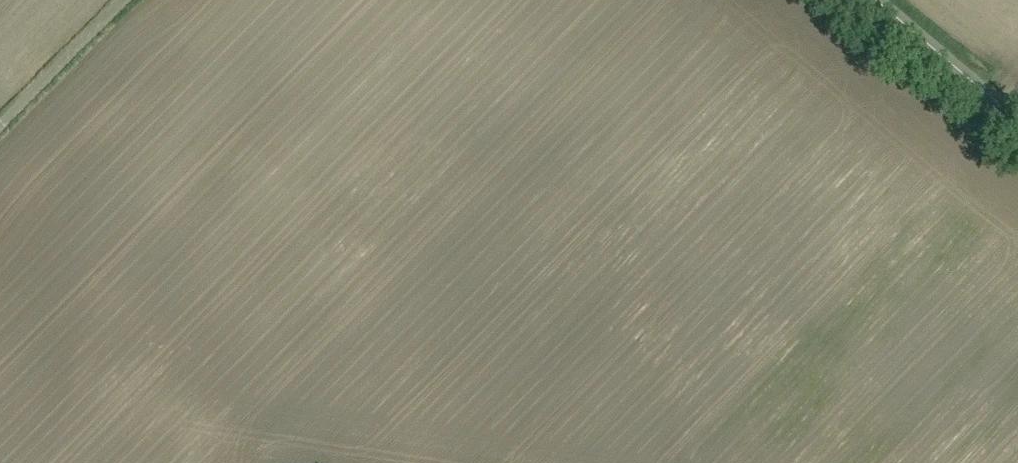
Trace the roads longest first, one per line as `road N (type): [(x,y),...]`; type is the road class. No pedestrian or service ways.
road 1 (tertiary): [(1017,137),(858,0)]
road 2 (unclassified): [(0,126),(124,0)]

